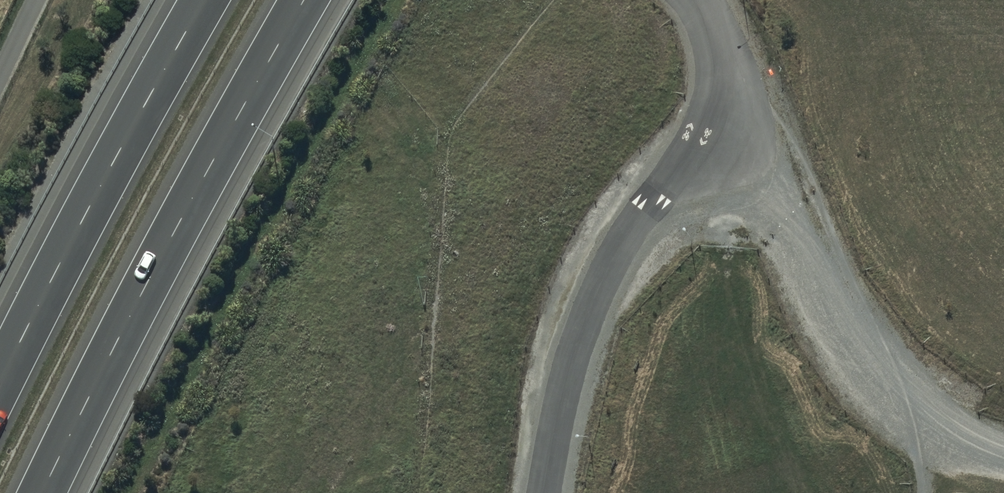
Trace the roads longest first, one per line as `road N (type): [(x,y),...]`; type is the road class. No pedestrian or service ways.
road 1 (motorway): [(306,0),(141,294),(42,492)]
road 2 (motorway): [(0,381),(204,0)]
road 3 (residential): [(699,127),(601,273),(539,492)]
road 4 (residential): [(699,127),(750,165),(778,204),(817,298),(849,351),(877,389),(923,430)]

